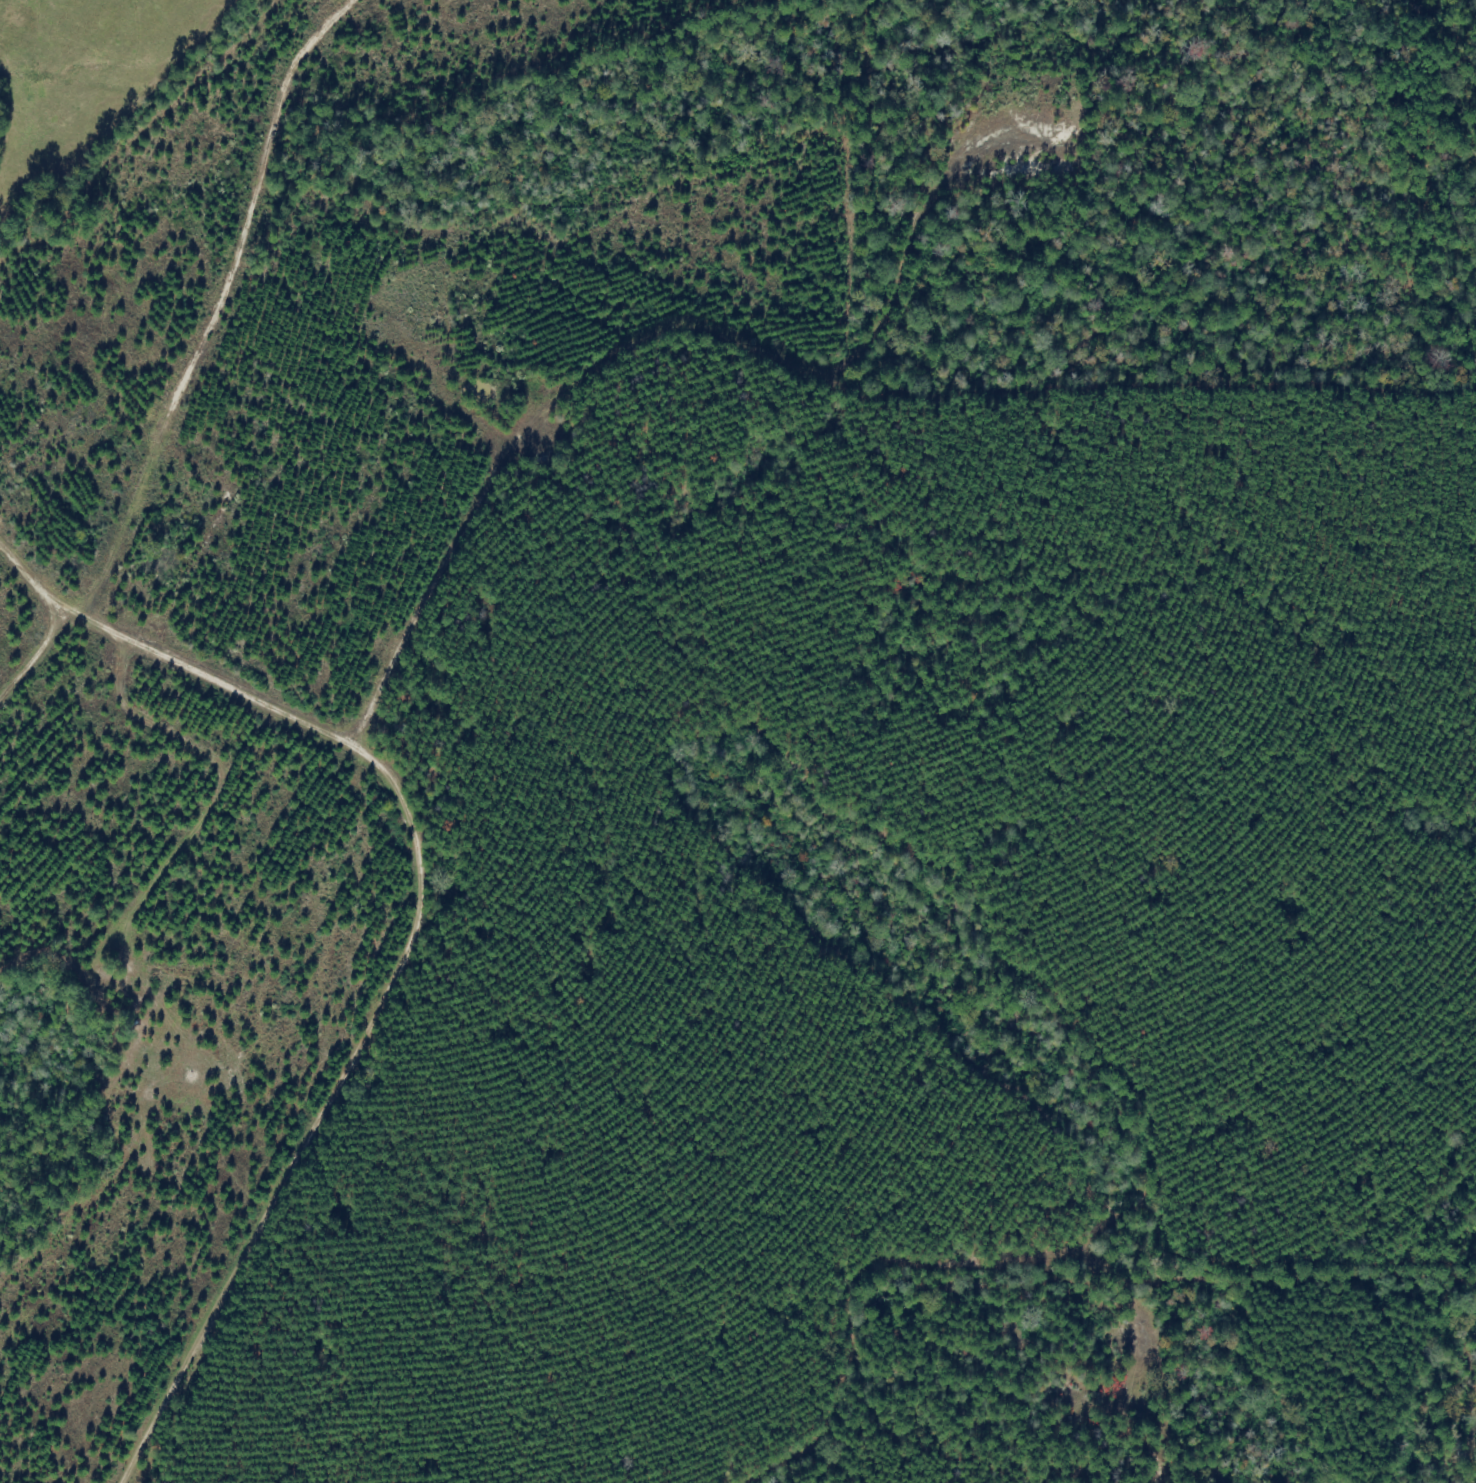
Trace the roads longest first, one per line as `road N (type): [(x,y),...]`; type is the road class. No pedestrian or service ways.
road 1 (residential): [(117,1482),(266,1180),(365,1085),(424,945),(434,826),(384,746),(275,661),(141,602),(0,486)]

